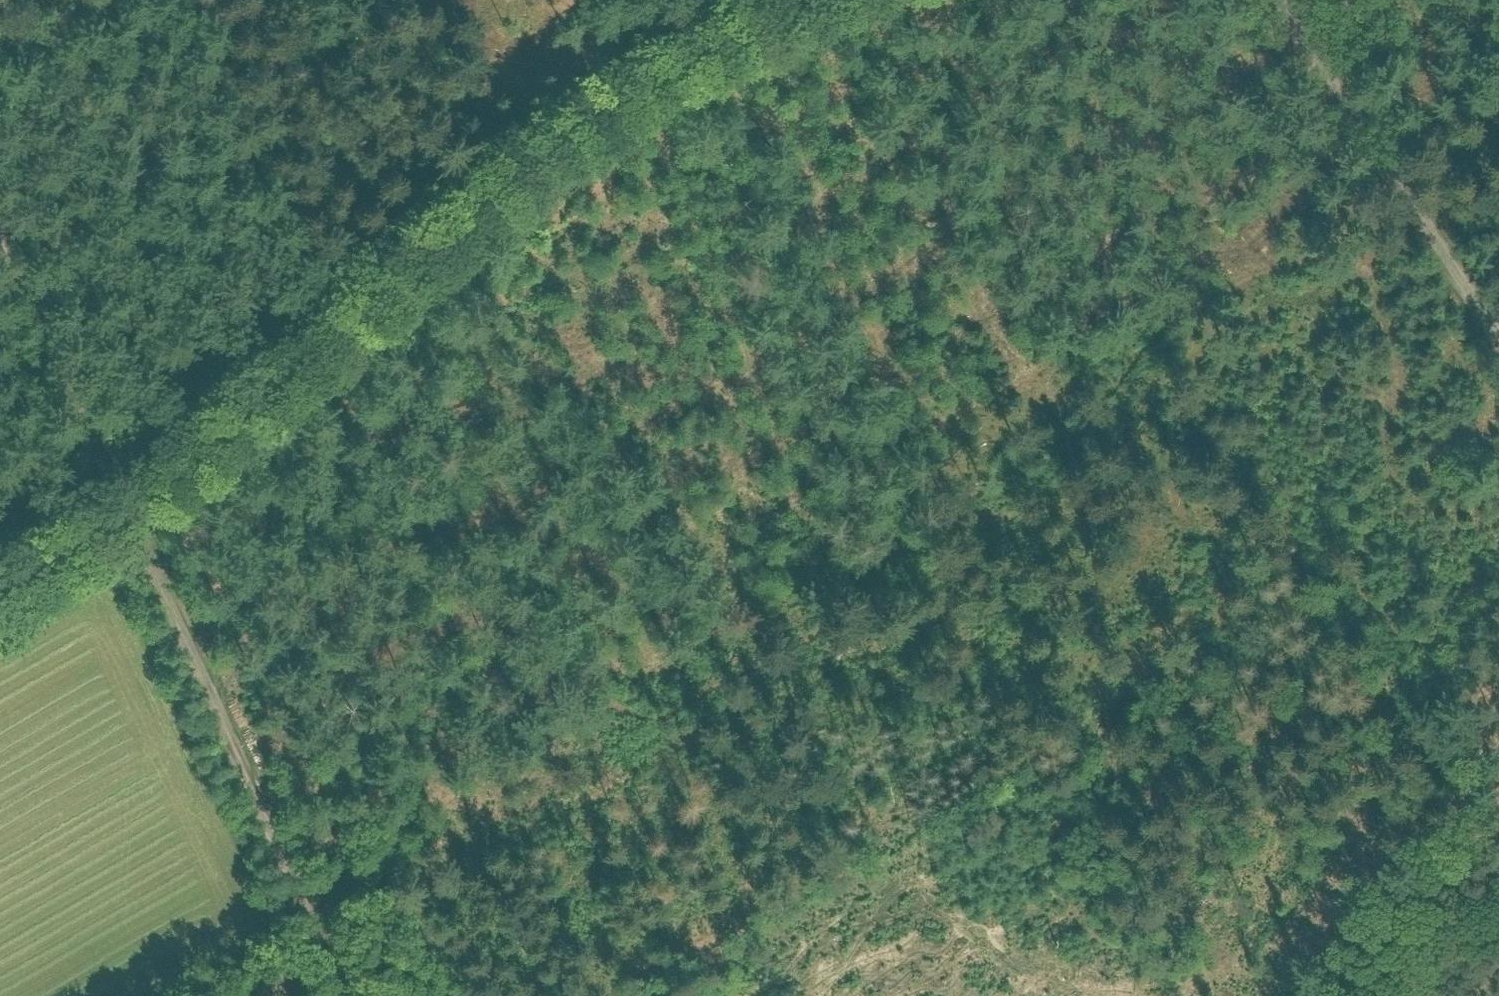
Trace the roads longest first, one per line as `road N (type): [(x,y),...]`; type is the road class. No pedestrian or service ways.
road 1 (track): [(0,223),(193,666),(377,995)]
road 2 (track): [(298,362),(525,166),(621,95),(826,0)]
road 3 (track): [(0,578),(126,510),(298,362)]
road 4 (track): [(1285,0),(1397,177)]
road 5 (track): [(1397,177),(1498,331)]

